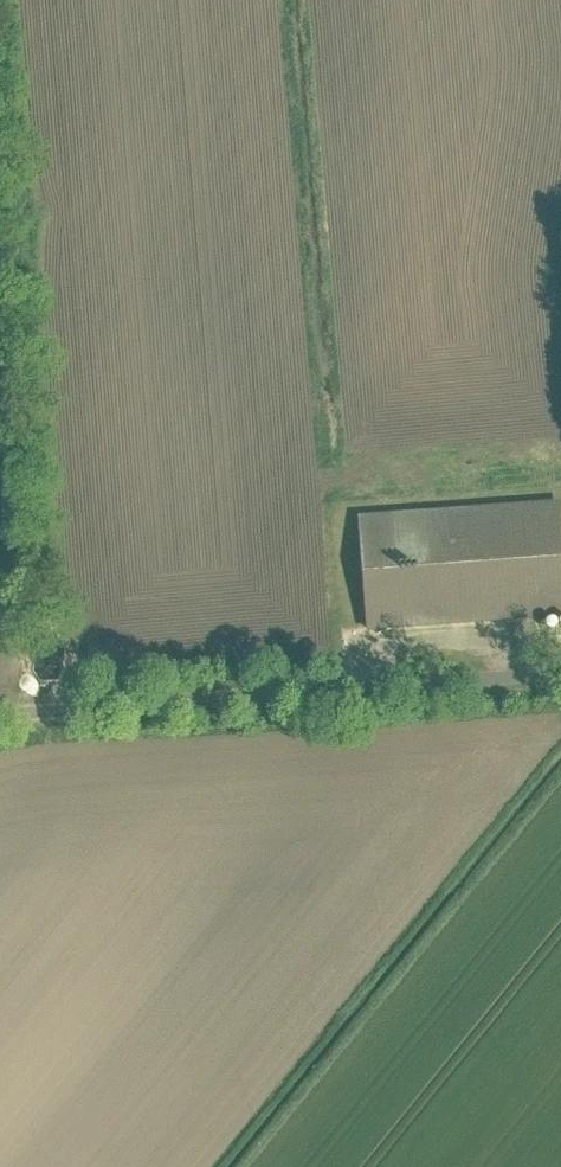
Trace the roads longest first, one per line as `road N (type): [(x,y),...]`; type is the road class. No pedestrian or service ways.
road 1 (unclassified): [(0,719),(560,677)]

